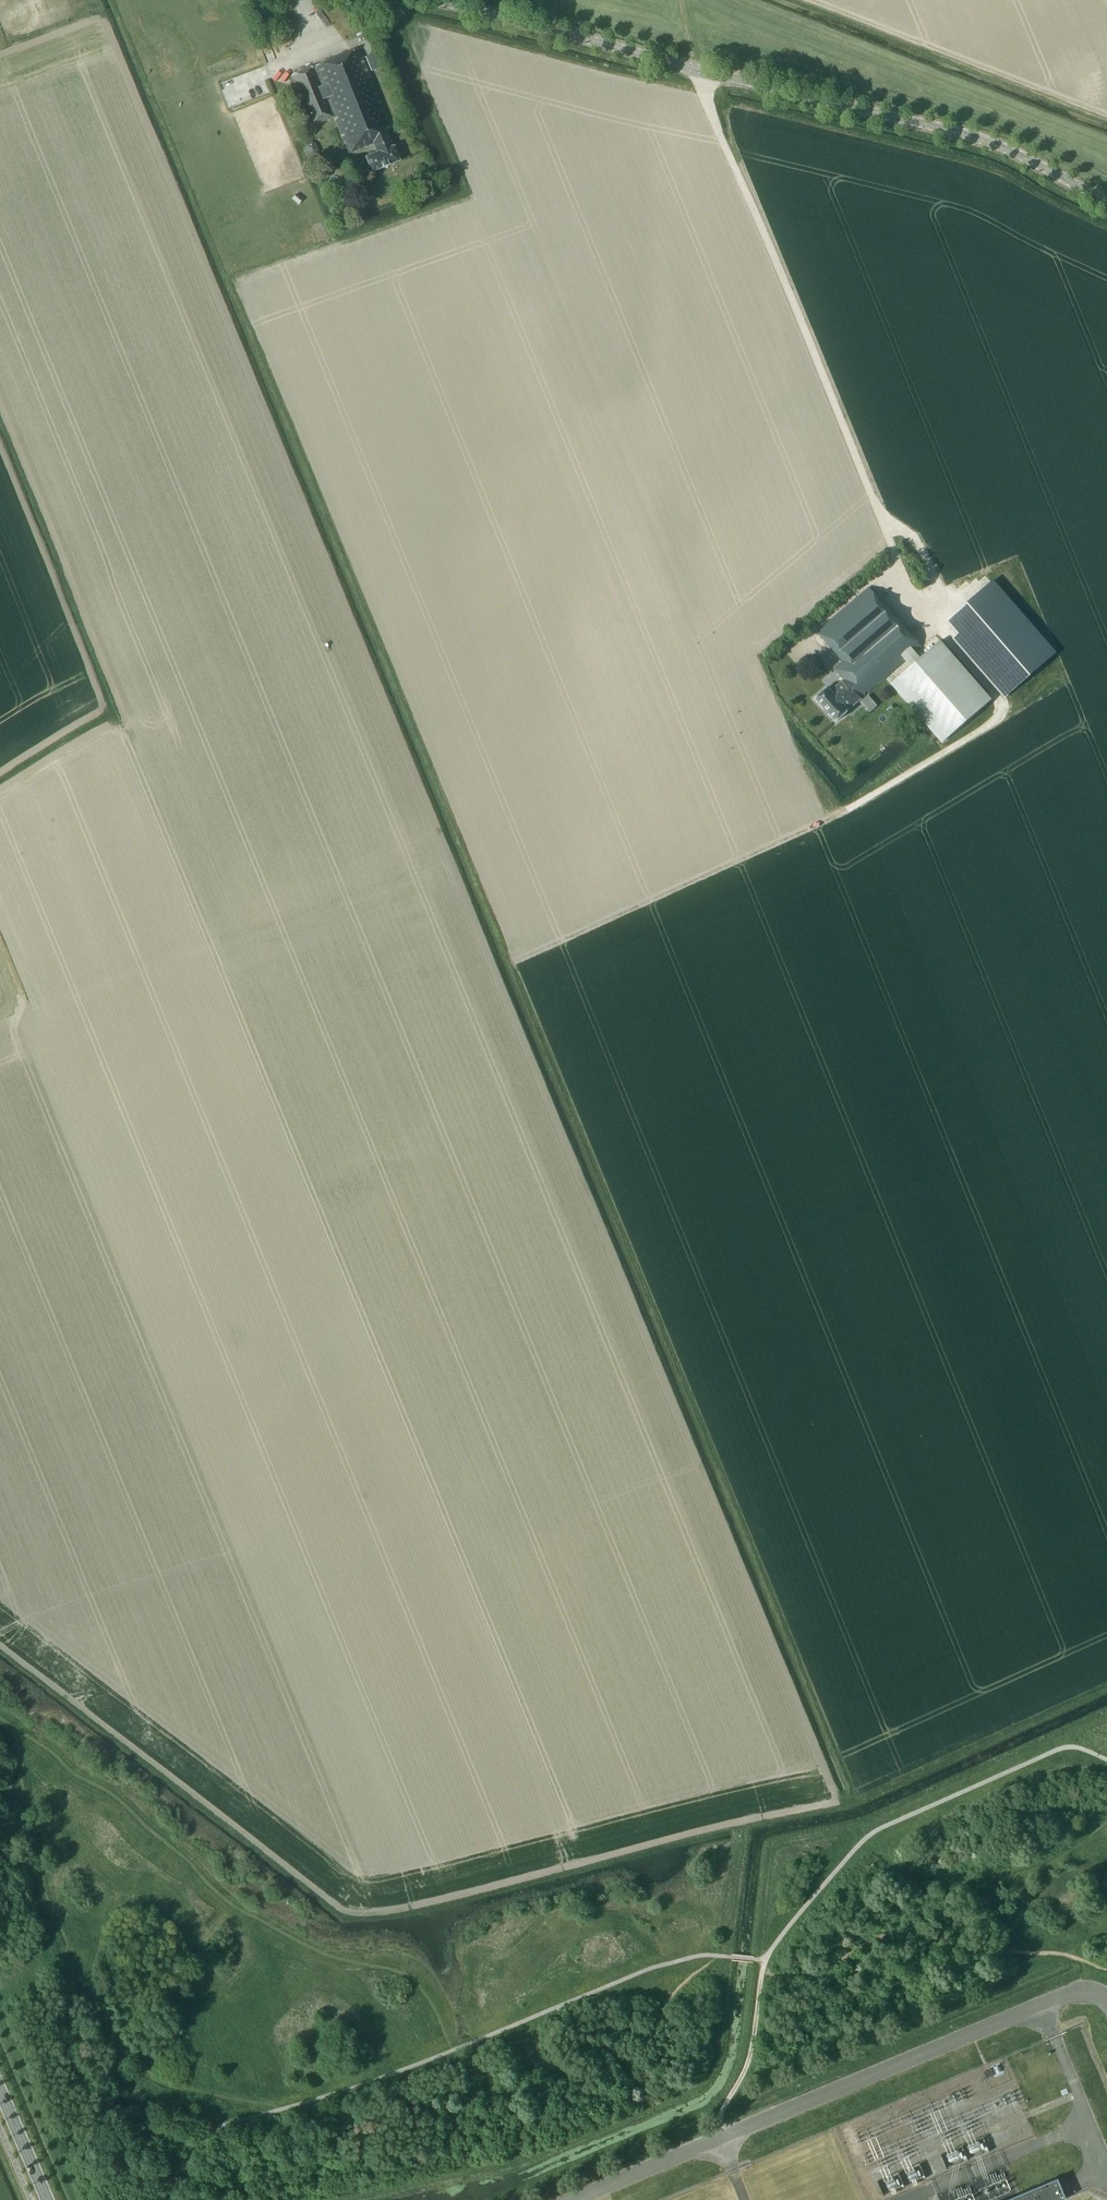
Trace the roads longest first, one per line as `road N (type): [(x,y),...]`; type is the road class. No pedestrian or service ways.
road 1 (tertiary): [(1106,200),(1003,143),(435,0)]
road 2 (track): [(763,1959),(752,2052),(720,2117),(719,2140)]

